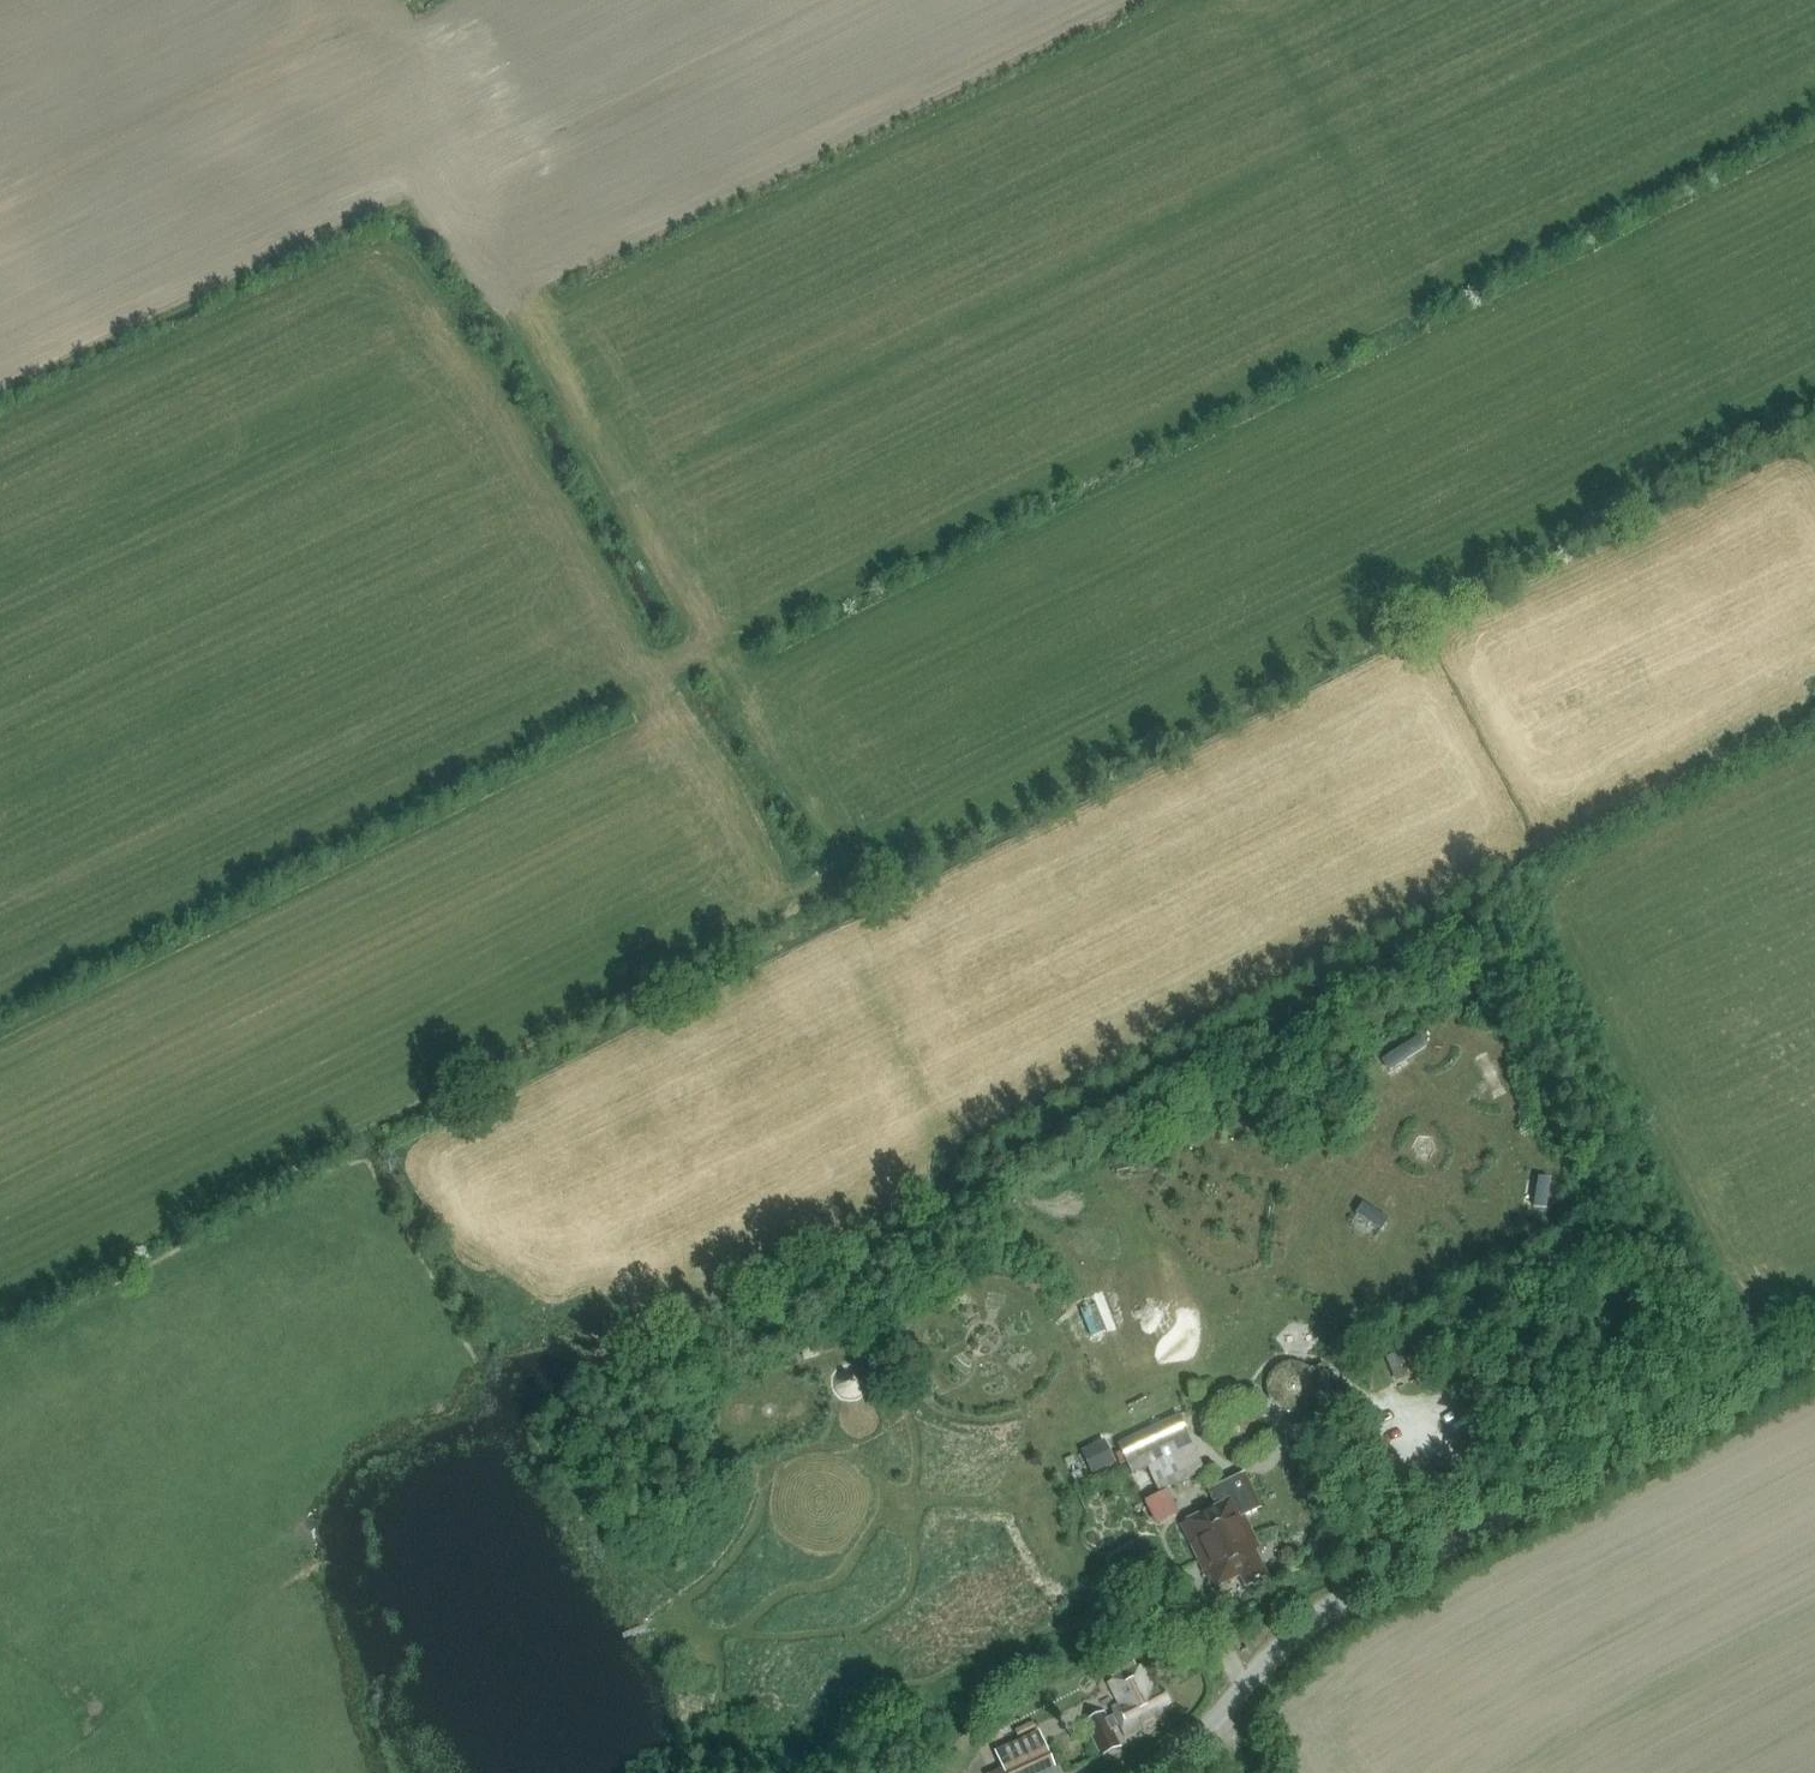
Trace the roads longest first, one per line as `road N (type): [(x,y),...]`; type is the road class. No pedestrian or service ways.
road 1 (unclassified): [(1814,1353),(1313,1621),(1225,1710),(1146,1772)]

